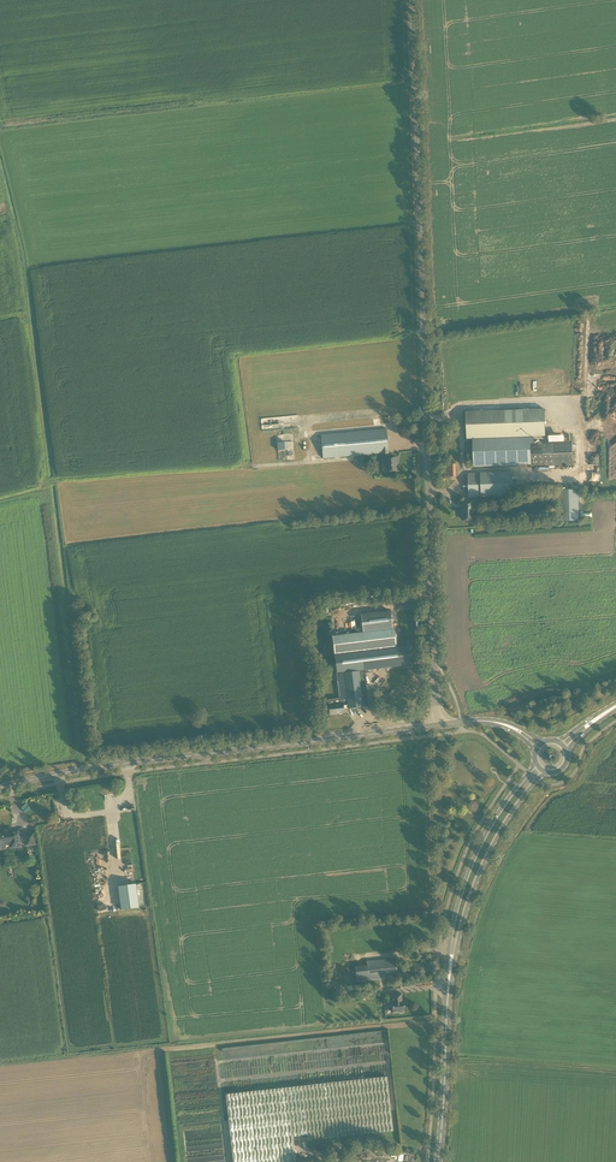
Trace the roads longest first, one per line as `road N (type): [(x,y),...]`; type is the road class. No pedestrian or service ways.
road 1 (unclassified): [(437,727),(415,0)]
road 2 (tertiary): [(437,727),(95,767),(0,788)]
road 3 (secondary): [(536,764),(468,872),(452,953)]
road 4 (secondary): [(438,1161),(452,953)]
road 5 (secondary): [(452,953),(493,844),(544,772)]

